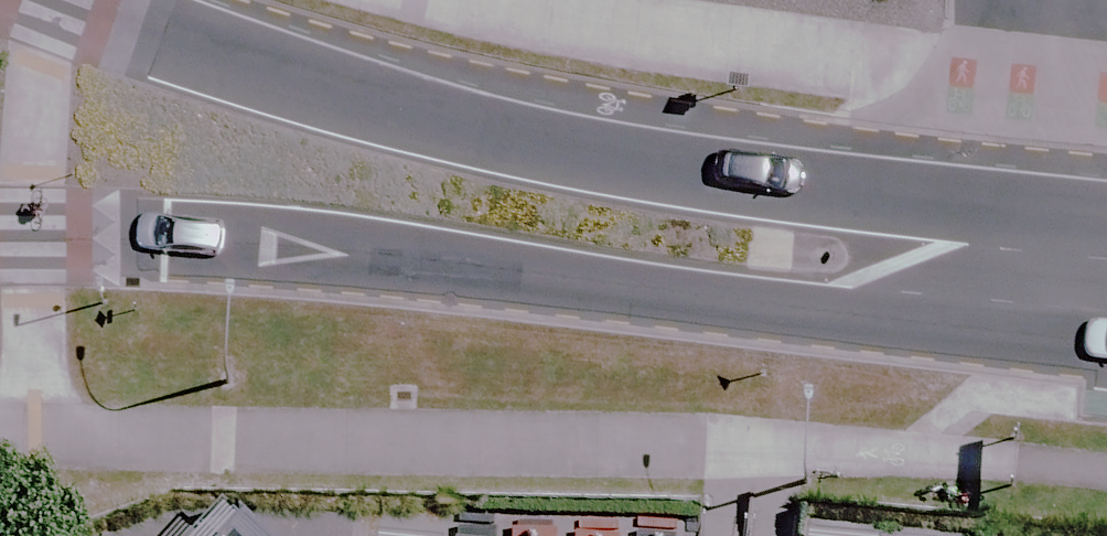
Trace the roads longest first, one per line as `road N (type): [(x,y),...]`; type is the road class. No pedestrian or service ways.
road 1 (secondary): [(1070,279),(835,318),(357,254),(0,238)]
road 2 (secondary): [(62,0),(431,117),(628,159),(840,189),(1070,279)]

